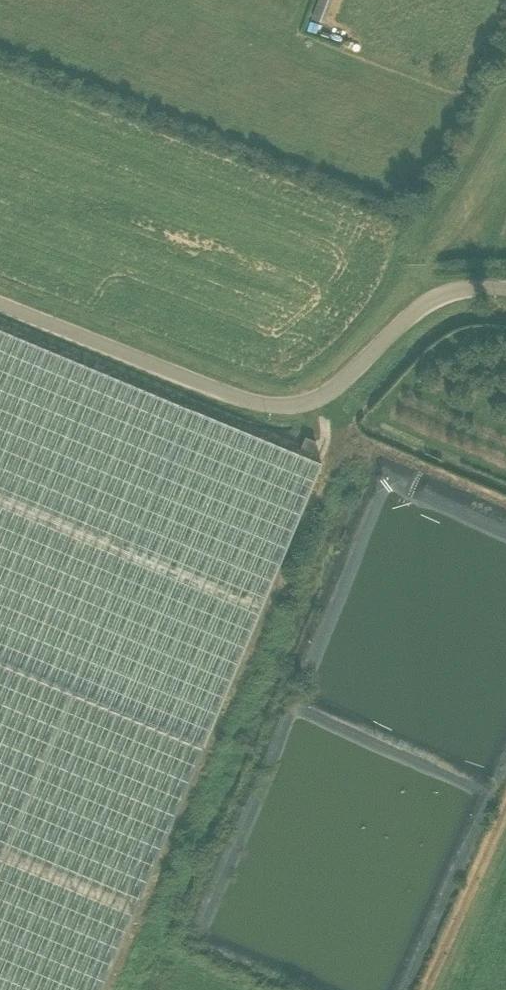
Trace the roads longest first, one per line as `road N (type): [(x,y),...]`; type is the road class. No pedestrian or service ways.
road 1 (unclassified): [(505,288),(464,288),(429,300),(331,392),(297,405),(237,399),(0,302)]

